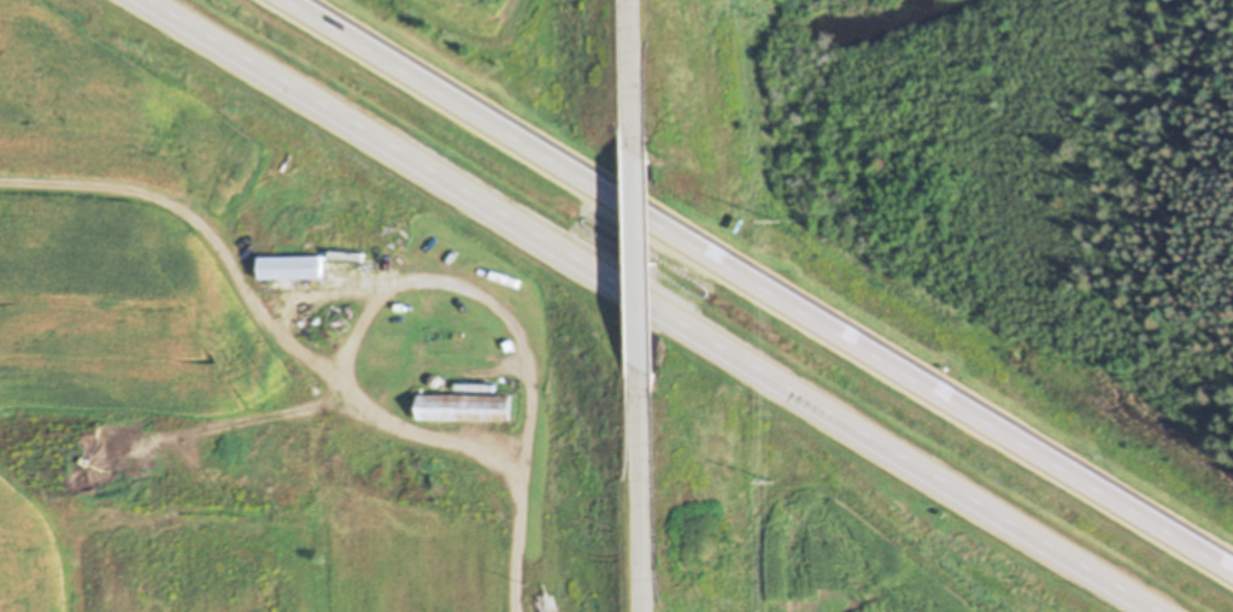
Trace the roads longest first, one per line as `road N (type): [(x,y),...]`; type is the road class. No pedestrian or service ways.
road 1 (motorway): [(146,0),(1163,611)]
road 2 (motorway): [(1232,567),(294,0)]
road 3 (track): [(518,611),(517,501),(505,469),(478,451),(409,431),(330,370),(274,340),(248,310),(207,228),(177,200),(121,184),(0,179)]
road 4 (residential): [(645,382),(641,134)]
road 5 (residential): [(650,611),(645,382)]
road 6 (residential): [(641,134),(638,0)]

